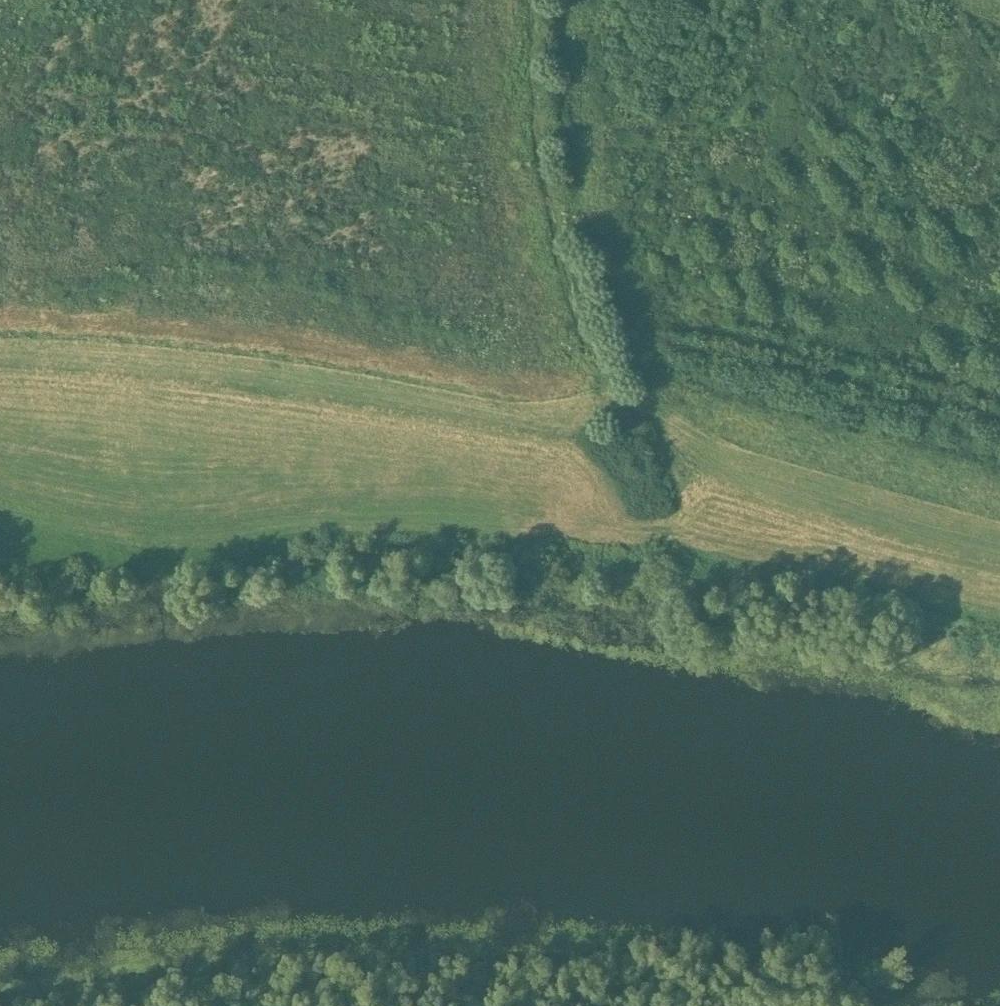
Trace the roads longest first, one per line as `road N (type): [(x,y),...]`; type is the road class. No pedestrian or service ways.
road 1 (track): [(637,458),(541,126),(534,0)]

